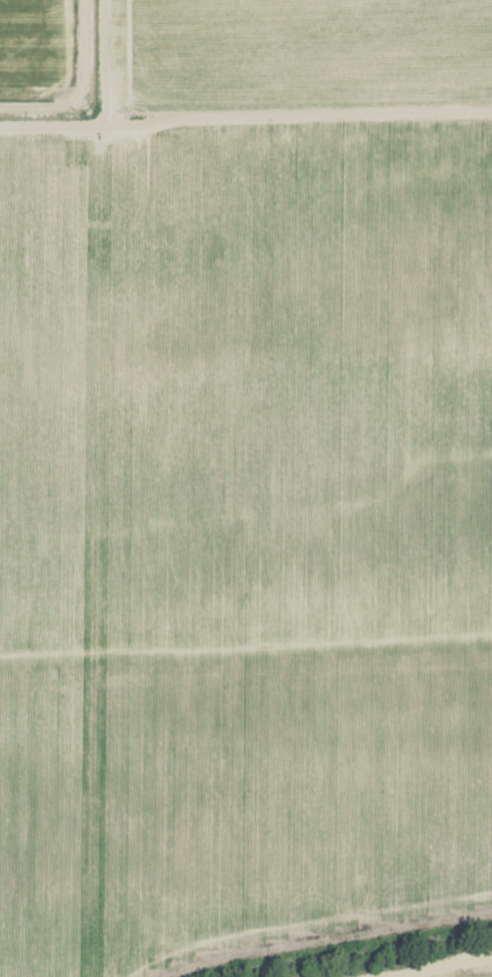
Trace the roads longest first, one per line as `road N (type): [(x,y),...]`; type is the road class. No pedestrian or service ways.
road 1 (track): [(0,129),(491,117)]

